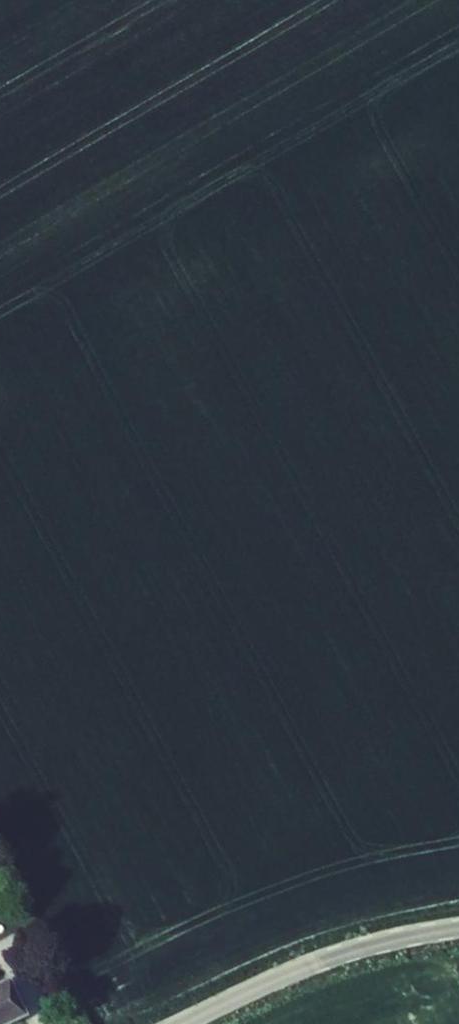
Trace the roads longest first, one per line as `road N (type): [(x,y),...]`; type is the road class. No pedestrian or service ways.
road 1 (tertiary): [(185,1023),(330,958),(458,929)]

